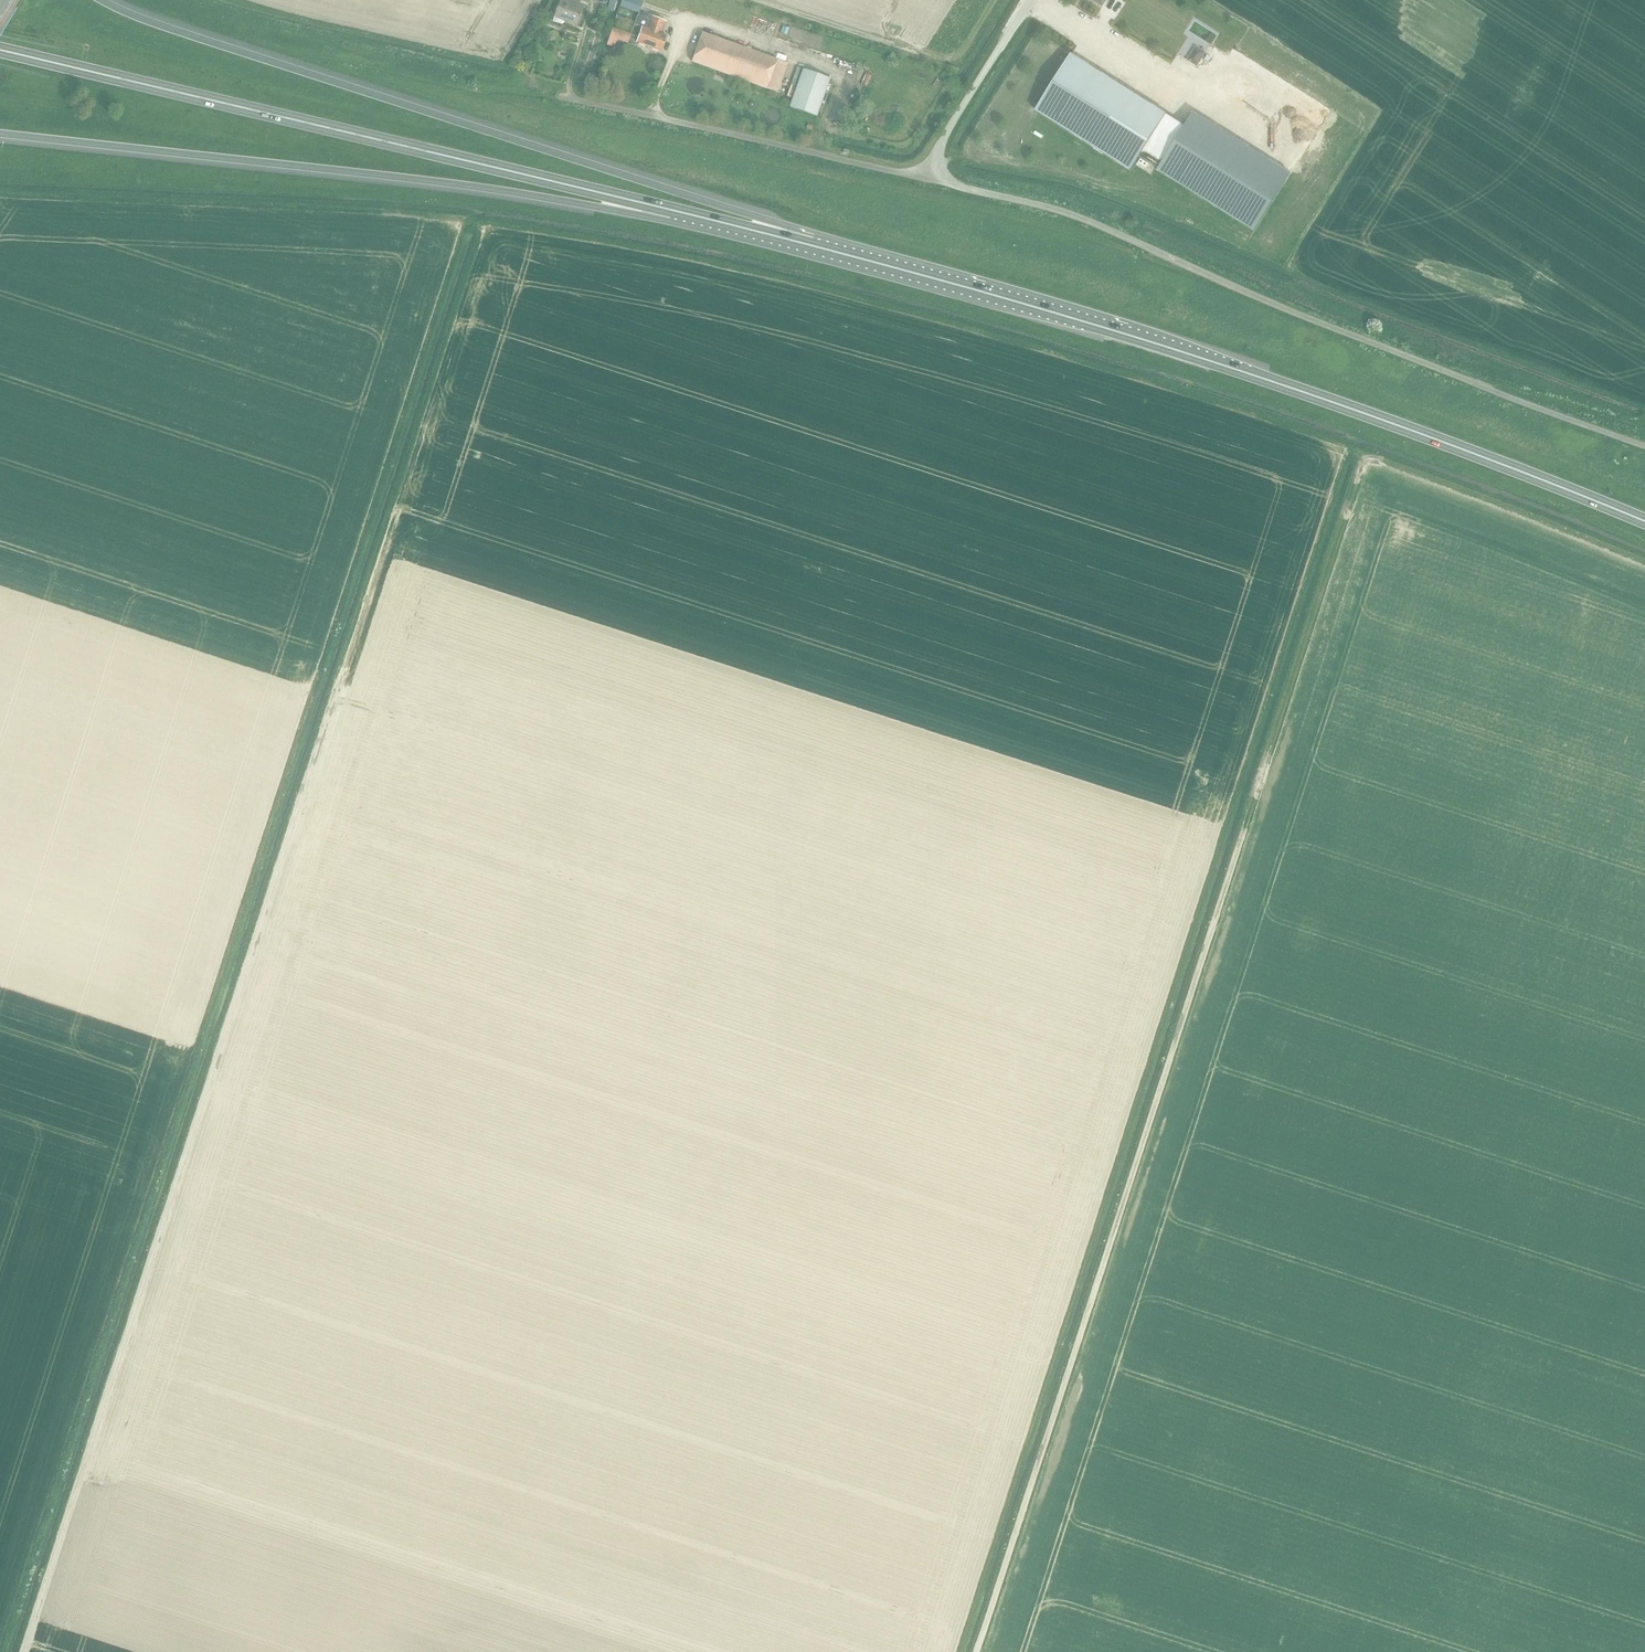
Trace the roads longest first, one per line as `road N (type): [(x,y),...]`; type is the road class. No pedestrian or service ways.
road 1 (track): [(333,707),(24,1651)]
road 2 (trunk): [(1644,523),(1249,373),(812,246)]
road 3 (track): [(1245,830),(979,1651)]
road 4 (unclassified): [(1644,443),(1073,215),(928,176)]
road 5 (trunk): [(812,246),(781,224),(174,30),(103,0)]
road 6 (trunk): [(680,212),(0,50)]
road 7 (trunk): [(0,133),(680,212)]
road 8 (unclassified): [(928,176),(565,96)]
road 9 (unclassified): [(928,176),(1031,0)]
road 10 (trunk): [(812,246),(680,212)]

